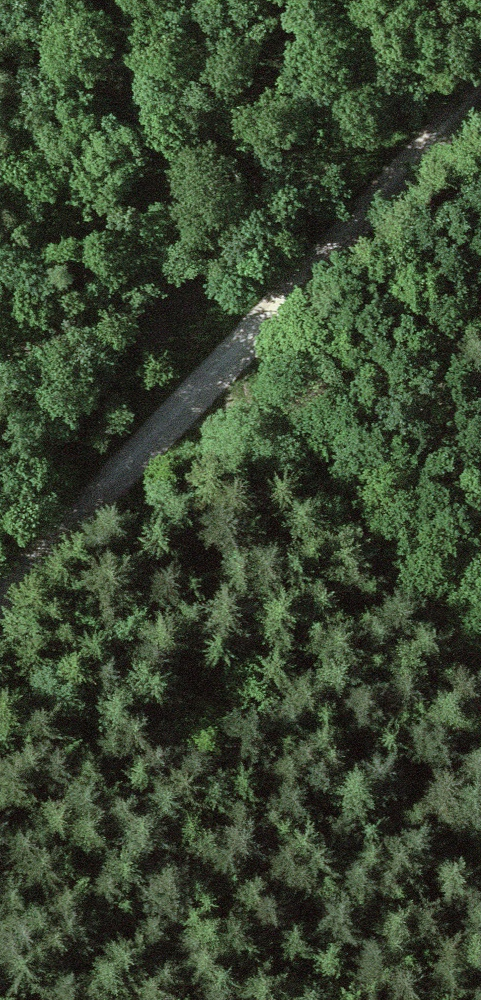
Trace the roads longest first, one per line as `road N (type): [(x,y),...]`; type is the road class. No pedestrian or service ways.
road 1 (track): [(0,579),(480,77)]
road 2 (track): [(480,663),(213,362)]

